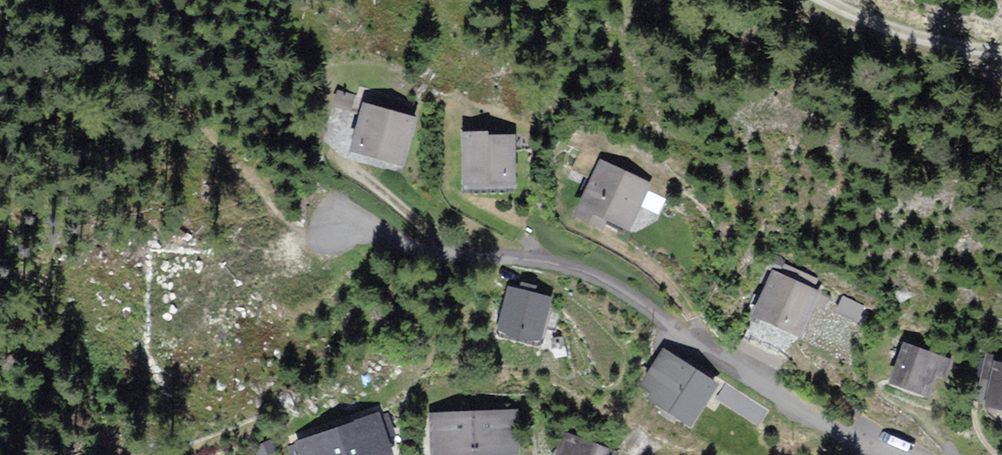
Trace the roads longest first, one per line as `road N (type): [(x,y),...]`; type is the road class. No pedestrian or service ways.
road 1 (residential): [(893,454),(799,414),(598,278),(311,218)]
road 2 (track): [(822,0),(900,38),(1001,57)]
road 3 (track): [(571,224),(650,266),(693,315),(695,341)]
road 4 (track): [(339,161),(437,238),(441,249)]
road 5 (track): [(449,176),(459,206),(521,238),(539,261)]

